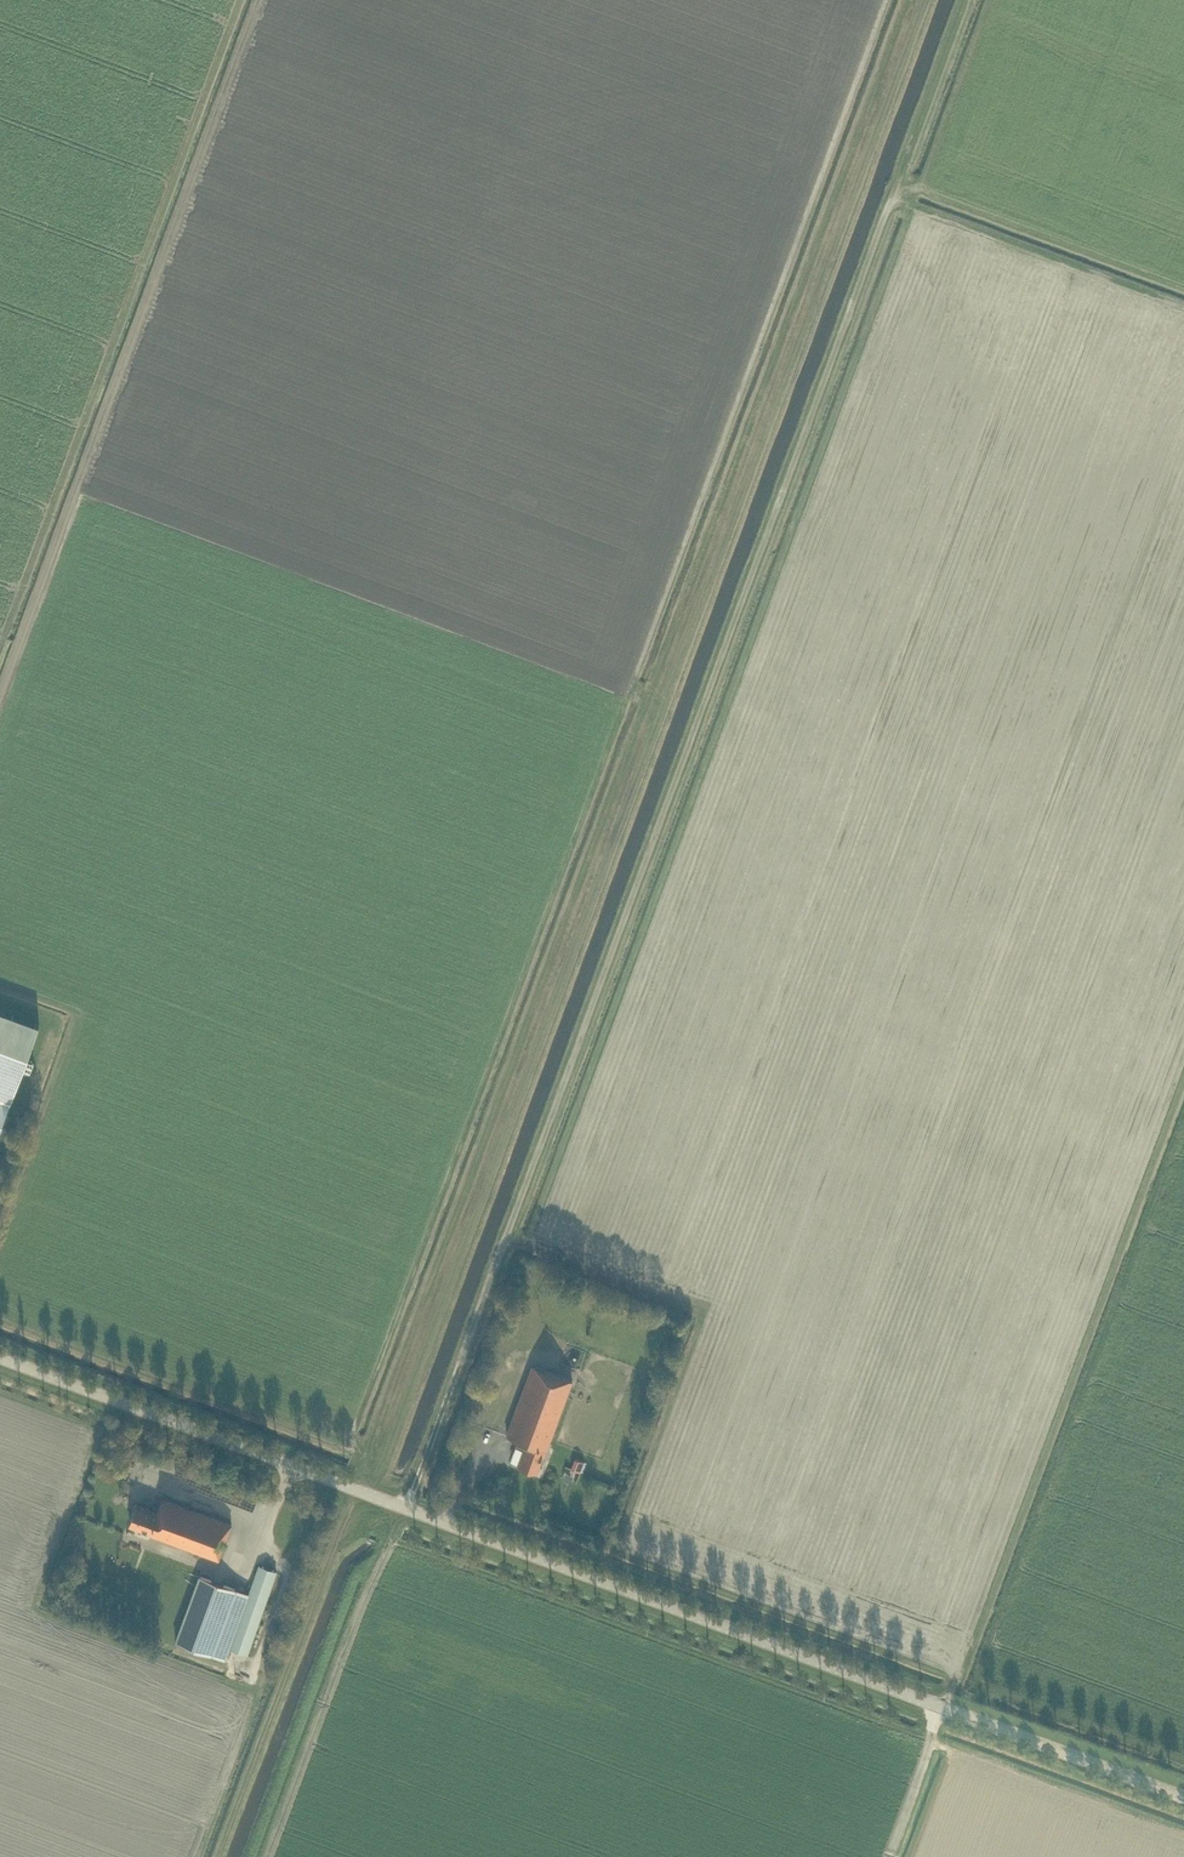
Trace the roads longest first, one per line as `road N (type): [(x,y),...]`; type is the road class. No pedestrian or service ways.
road 1 (track): [(966,0),(410,1509)]
road 2 (tertiary): [(1183,1797),(0,1358)]
road 3 (track): [(217,1856),(356,1488)]

